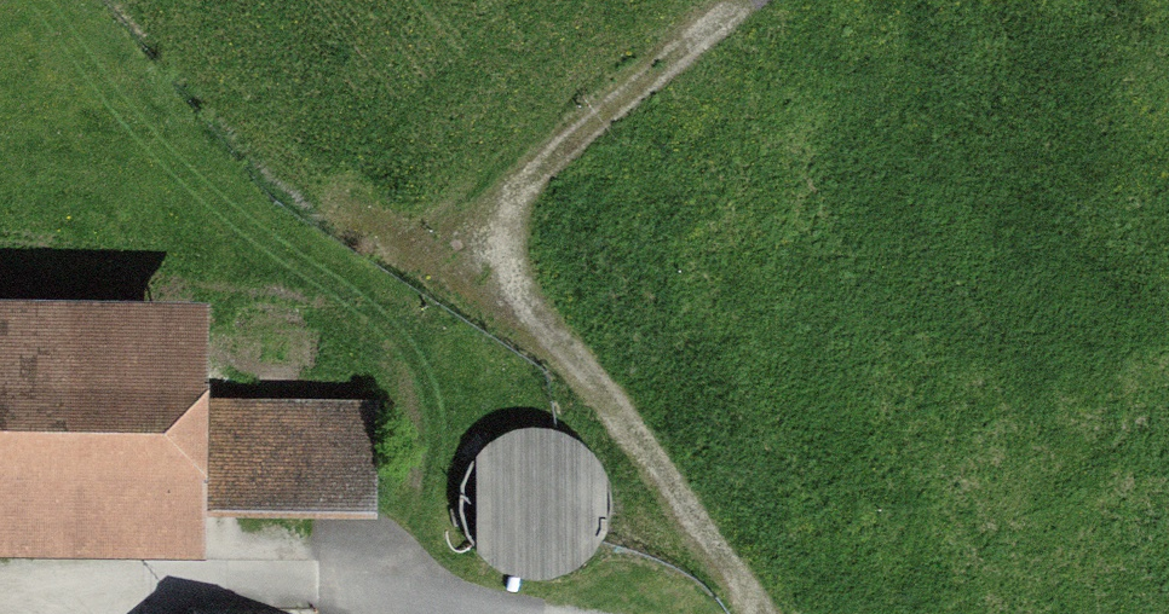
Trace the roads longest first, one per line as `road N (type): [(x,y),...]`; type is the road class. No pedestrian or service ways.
road 1 (track): [(756,613),(480,270),(804,0)]
road 2 (track): [(103,613),(451,613)]

